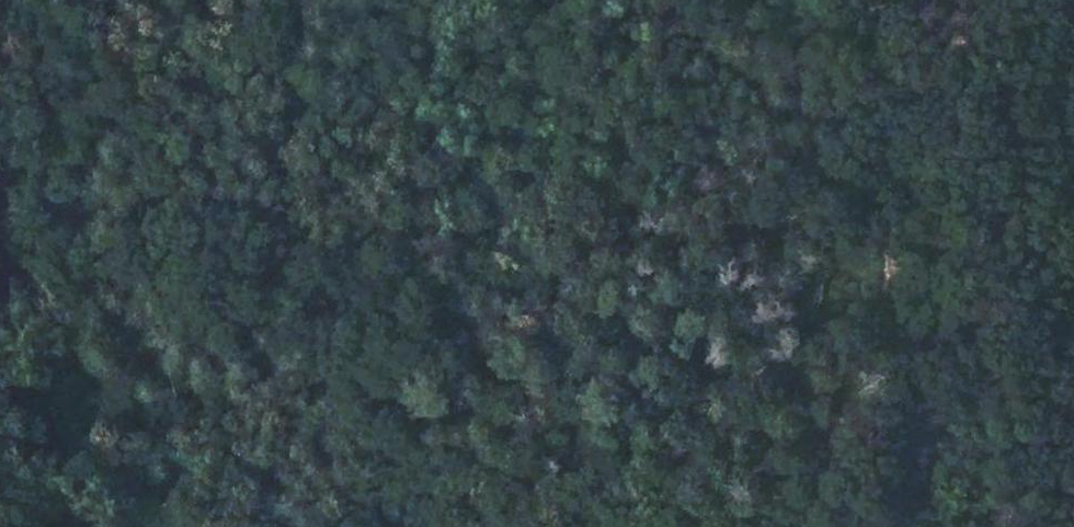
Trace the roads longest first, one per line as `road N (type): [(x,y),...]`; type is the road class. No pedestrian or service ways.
road 1 (track): [(1005,526),(979,230),(959,137),(971,0)]

